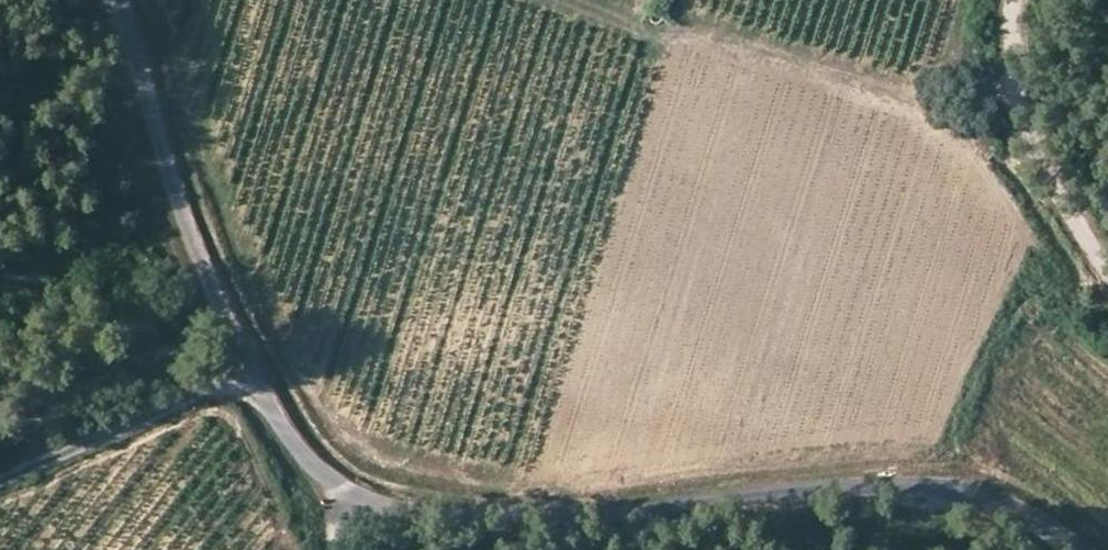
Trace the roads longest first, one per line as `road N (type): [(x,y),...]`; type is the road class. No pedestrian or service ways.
road 1 (residential): [(1066,549),(997,504),(909,486),(801,487),(512,516),(346,493),(281,428),(214,293),(174,193),(117,0)]
road 2 (track): [(1107,275),(1027,148),(1007,43),(1008,0)]
road 3 (track): [(266,399),(235,388),(206,390),(0,481)]

